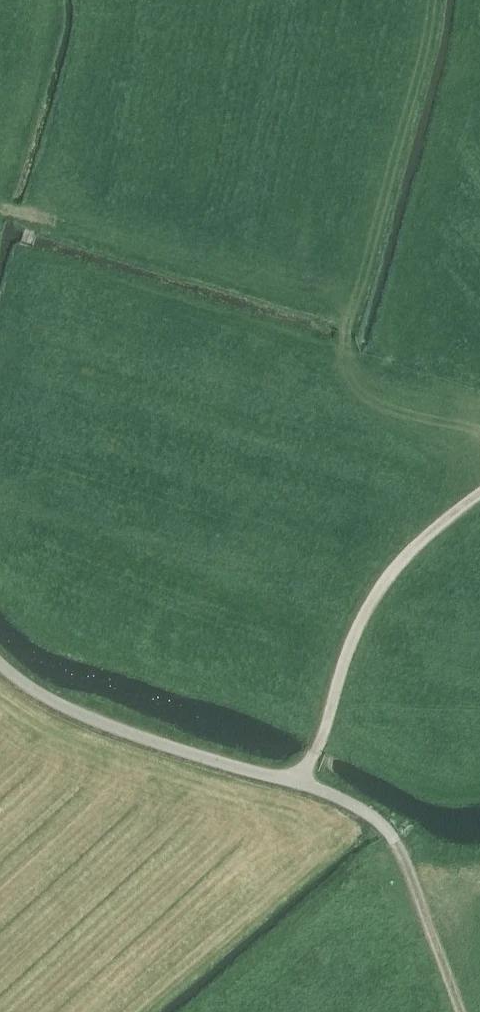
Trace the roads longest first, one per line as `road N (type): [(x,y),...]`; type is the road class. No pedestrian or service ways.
road 1 (track): [(460,1011),(398,842),(380,820),(300,782),(74,713),(0,663)]
road 2 (track): [(479,494),(426,536),(359,618),(300,782)]

